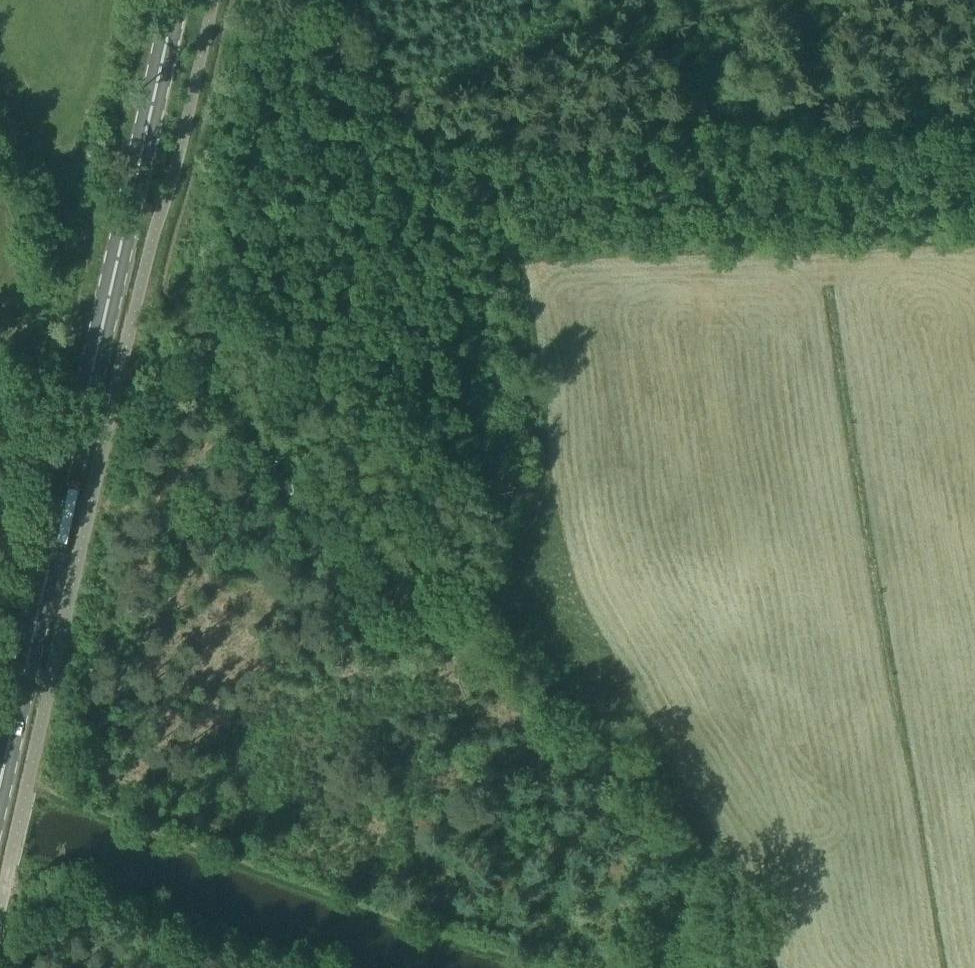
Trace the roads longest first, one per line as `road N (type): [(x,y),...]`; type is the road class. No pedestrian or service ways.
road 1 (primary): [(0,787),(176,0)]

